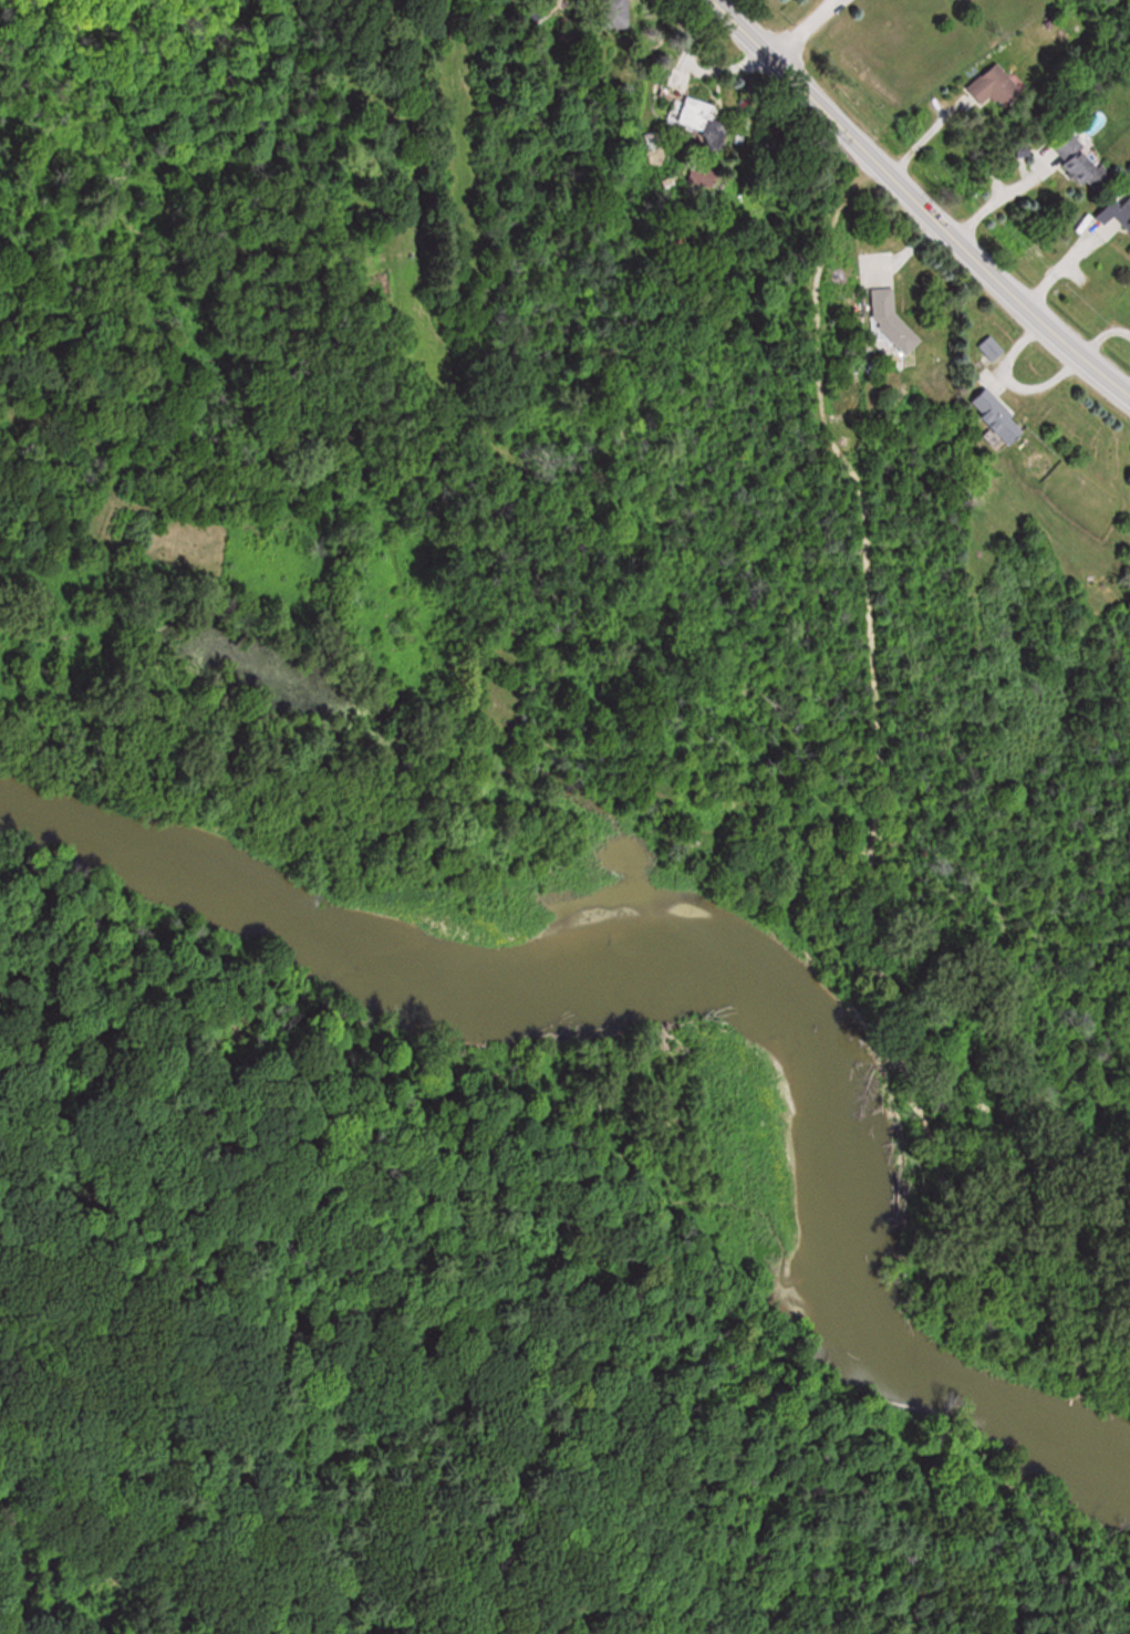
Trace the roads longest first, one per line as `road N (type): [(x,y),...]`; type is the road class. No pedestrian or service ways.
road 1 (residential): [(1129,393),(947,238),(706,0)]

